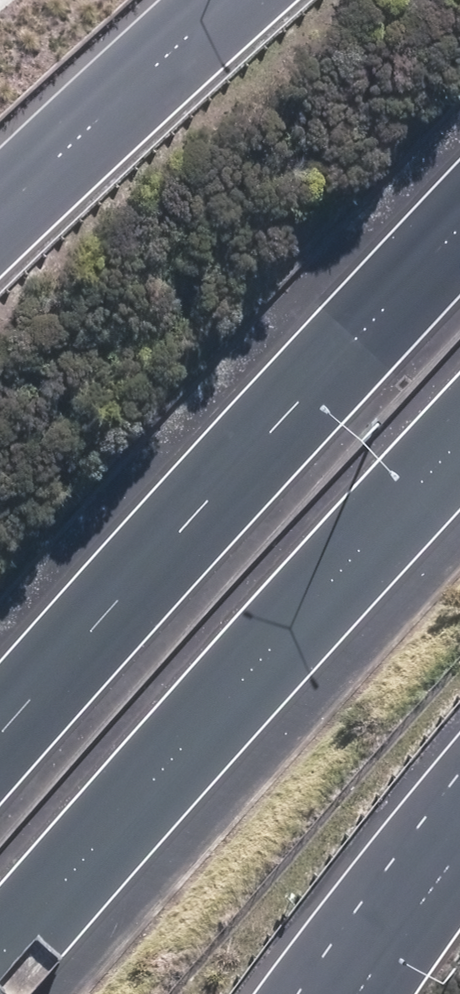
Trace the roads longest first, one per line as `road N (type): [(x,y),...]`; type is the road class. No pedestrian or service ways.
road 1 (motorway): [(0,744),(459,221)]
road 2 (motorway): [(459,430),(0,940)]
road 3 (motorway): [(0,206),(231,0)]
road 4 (motorway): [(459,823),(338,993)]

